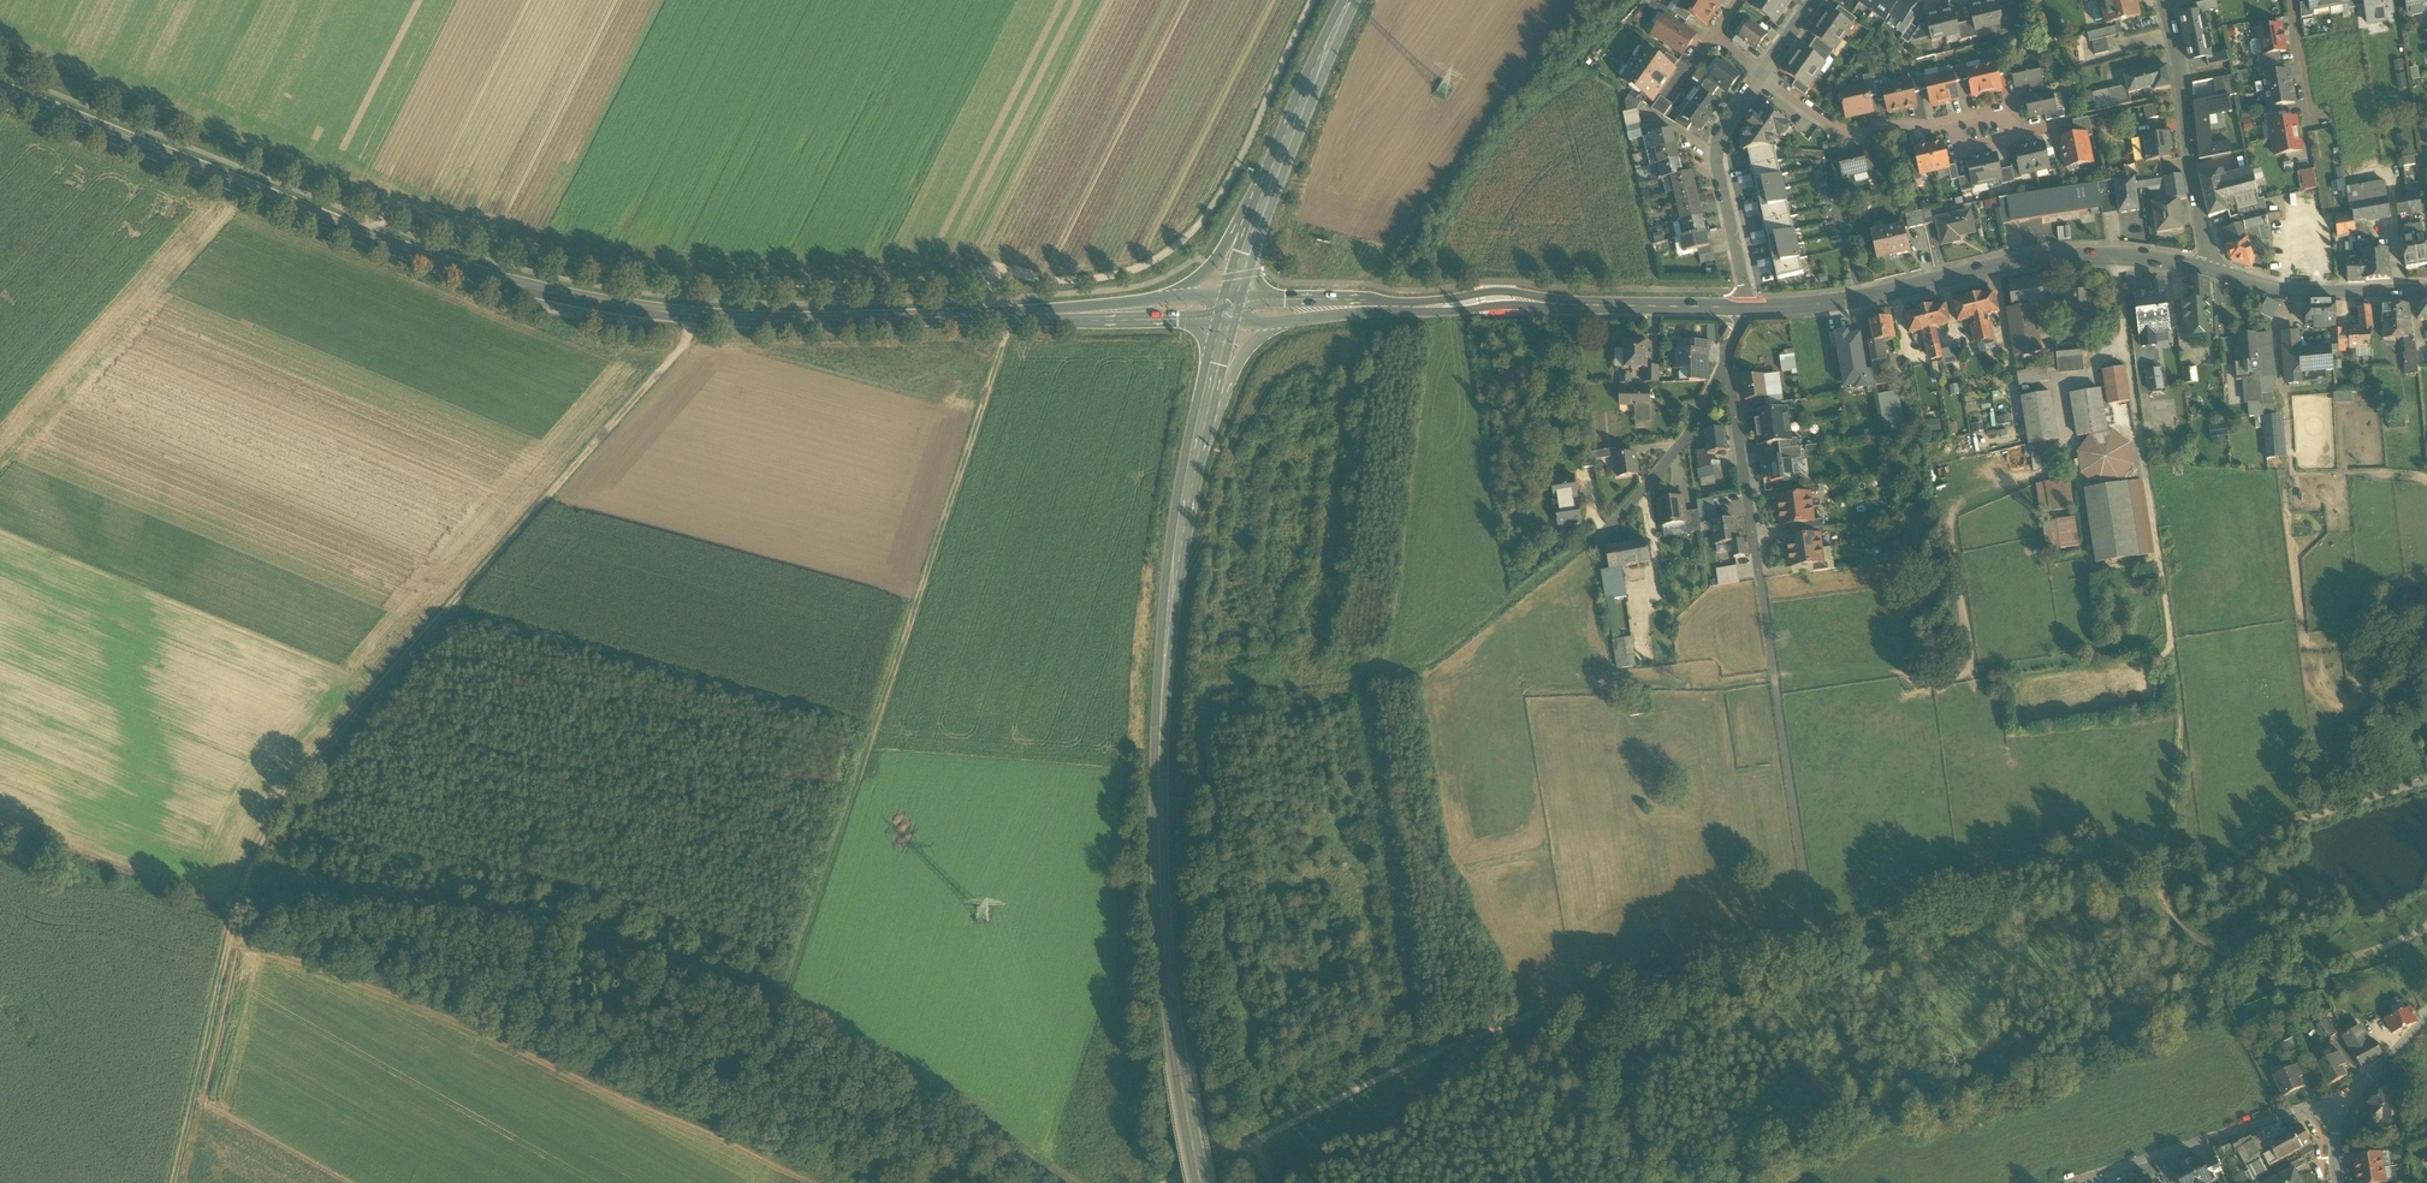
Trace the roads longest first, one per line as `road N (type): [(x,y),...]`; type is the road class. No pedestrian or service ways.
road 1 (tertiary): [(1015,316),(791,320),(510,284),(373,239),(0,90)]
road 2 (track): [(175,1182),(233,929),(254,858),(284,799),(683,345),(699,314)]
road 3 (track): [(1254,1145),(1410,1065),(1607,981),(1814,935),(2054,860),(2165,869)]
road 4 (primary): [(1200,1182),(1164,956),(1159,801),(1167,635),(1196,446)]
road 5 (track): [(1002,316),(1006,330),(781,1009)]
road 6 (track): [(1002,316),(991,300),(1004,274),(1065,281),(1117,274),(1148,265),(1194,231),(1239,164),(1313,0)]
road 7 (tertiary): [(2213,268),(2084,255),(1995,267),(1850,302),(1747,304)]
road 8 (track): [(2165,869),(2184,726),(2142,454)]
road 9 (tertiary): [(1747,304),(1378,306)]
road 10 (track): [(1814,935),(1763,587)]
road 11 (track): [(781,1009),(1070,1182)]
road 12 (residential): [(2351,1095),(2071,1182)]
road 13 (residential): [(2213,268),(2166,3)]
road 14 (residential): [(1727,358),(1680,445),(1608,528),(1561,563)]
road 15 (residential): [(1761,75),(1844,132),(2008,115)]
road 16 (residential): [(1761,75),(1716,155),(1747,304)]
road 17 (track): [(240,908),(481,913)]
road 18 (residential): [(1727,358),(1763,587)]
road 19 (tertiary): [(2426,290),(2285,290),(2213,268)]
road 20 (tertiary): [(1015,316),(1226,321)]
road 21 (primary): [(1276,168),(1350,0)]
road 22 (primary): [(1276,168),(1217,258),(1159,300)]
road 23 (primary): [(1196,446),(1244,354),(1282,322)]
road 24 (tertiary): [(1378,306),(1232,296)]
road 25 (tertiary): [(1159,300),(1015,316)]
road 26 (primary): [(1232,296),(1276,168)]
road 27 (primary): [(1196,446),(1226,321)]
road 28 (residential): [(2293,0),(2313,126)]

